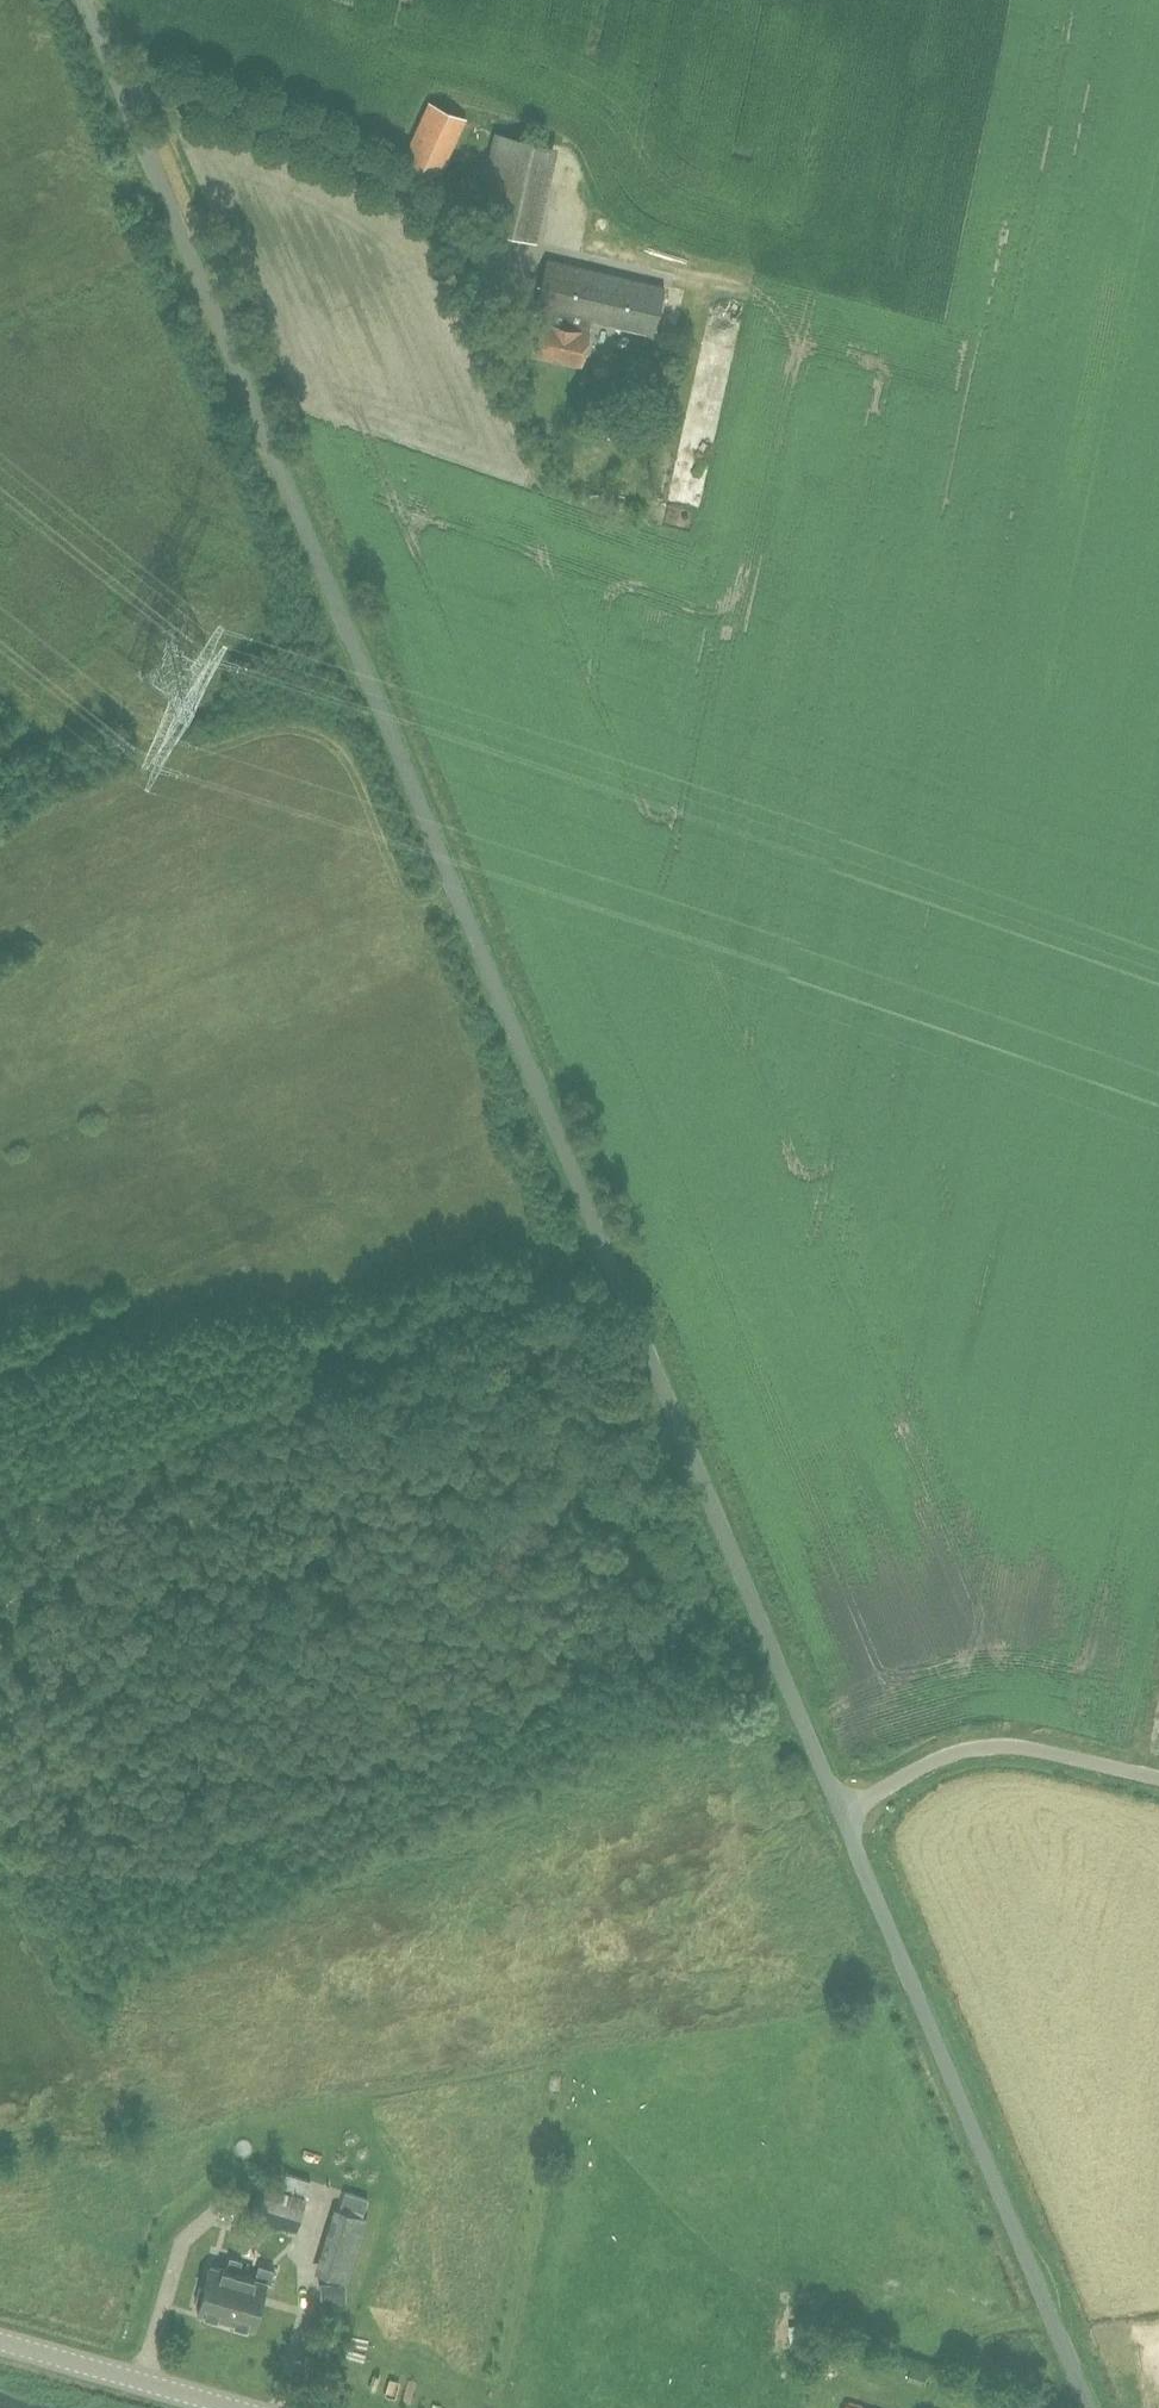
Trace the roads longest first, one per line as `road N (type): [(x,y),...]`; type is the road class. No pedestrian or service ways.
road 1 (unclassified): [(841,1812),(83,0)]
road 2 (unclassified): [(1090,2407),(841,1812)]
road 3 (unclassified): [(1158,1780),(989,1748),(934,1763),(841,1812)]
road 4 (tertiary): [(221,2407),(0,2344)]

